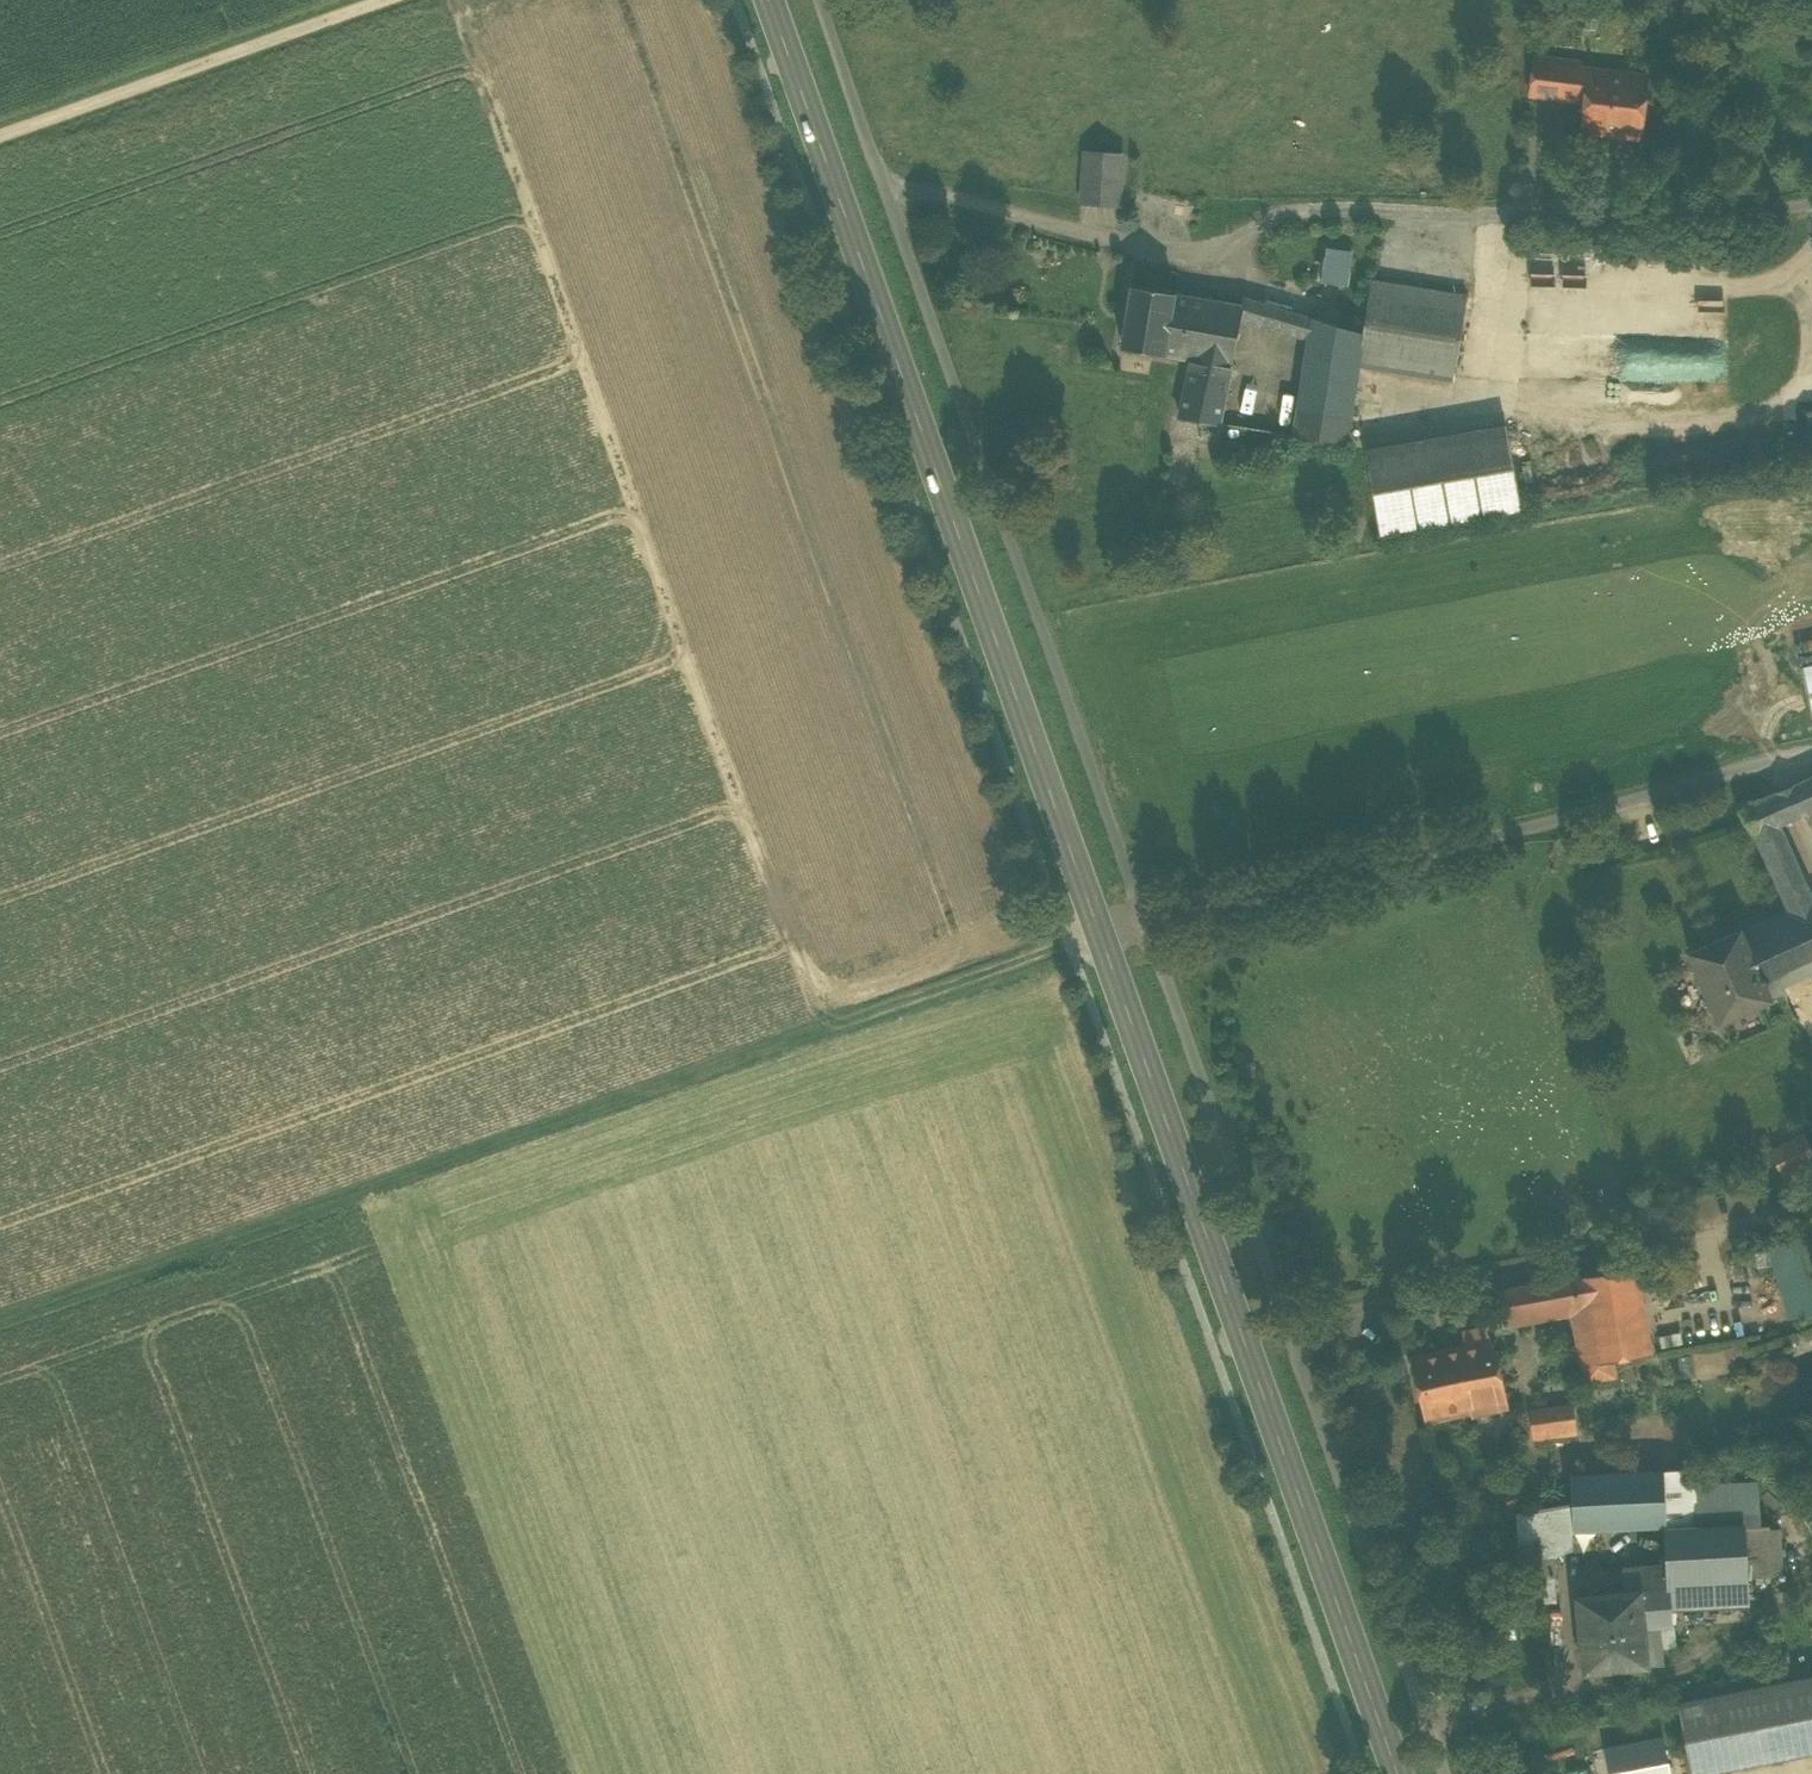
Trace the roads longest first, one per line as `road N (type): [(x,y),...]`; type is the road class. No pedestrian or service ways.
road 1 (secondary): [(770,0),(1399,1773)]
road 2 (track): [(0,1322),(1102,934)]
road 3 (track): [(385,0),(0,136)]

